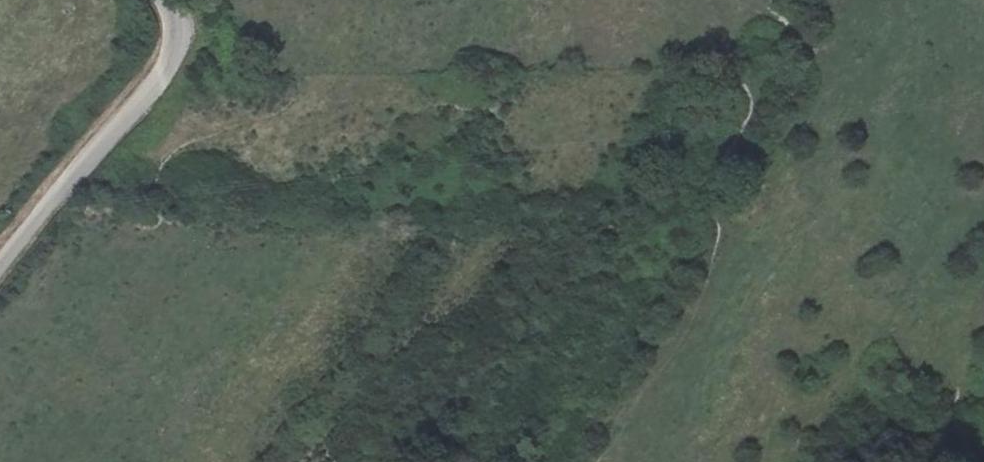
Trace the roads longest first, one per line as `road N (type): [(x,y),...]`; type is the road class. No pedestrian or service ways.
road 1 (unclassified): [(171,0),(166,60),(0,269)]

